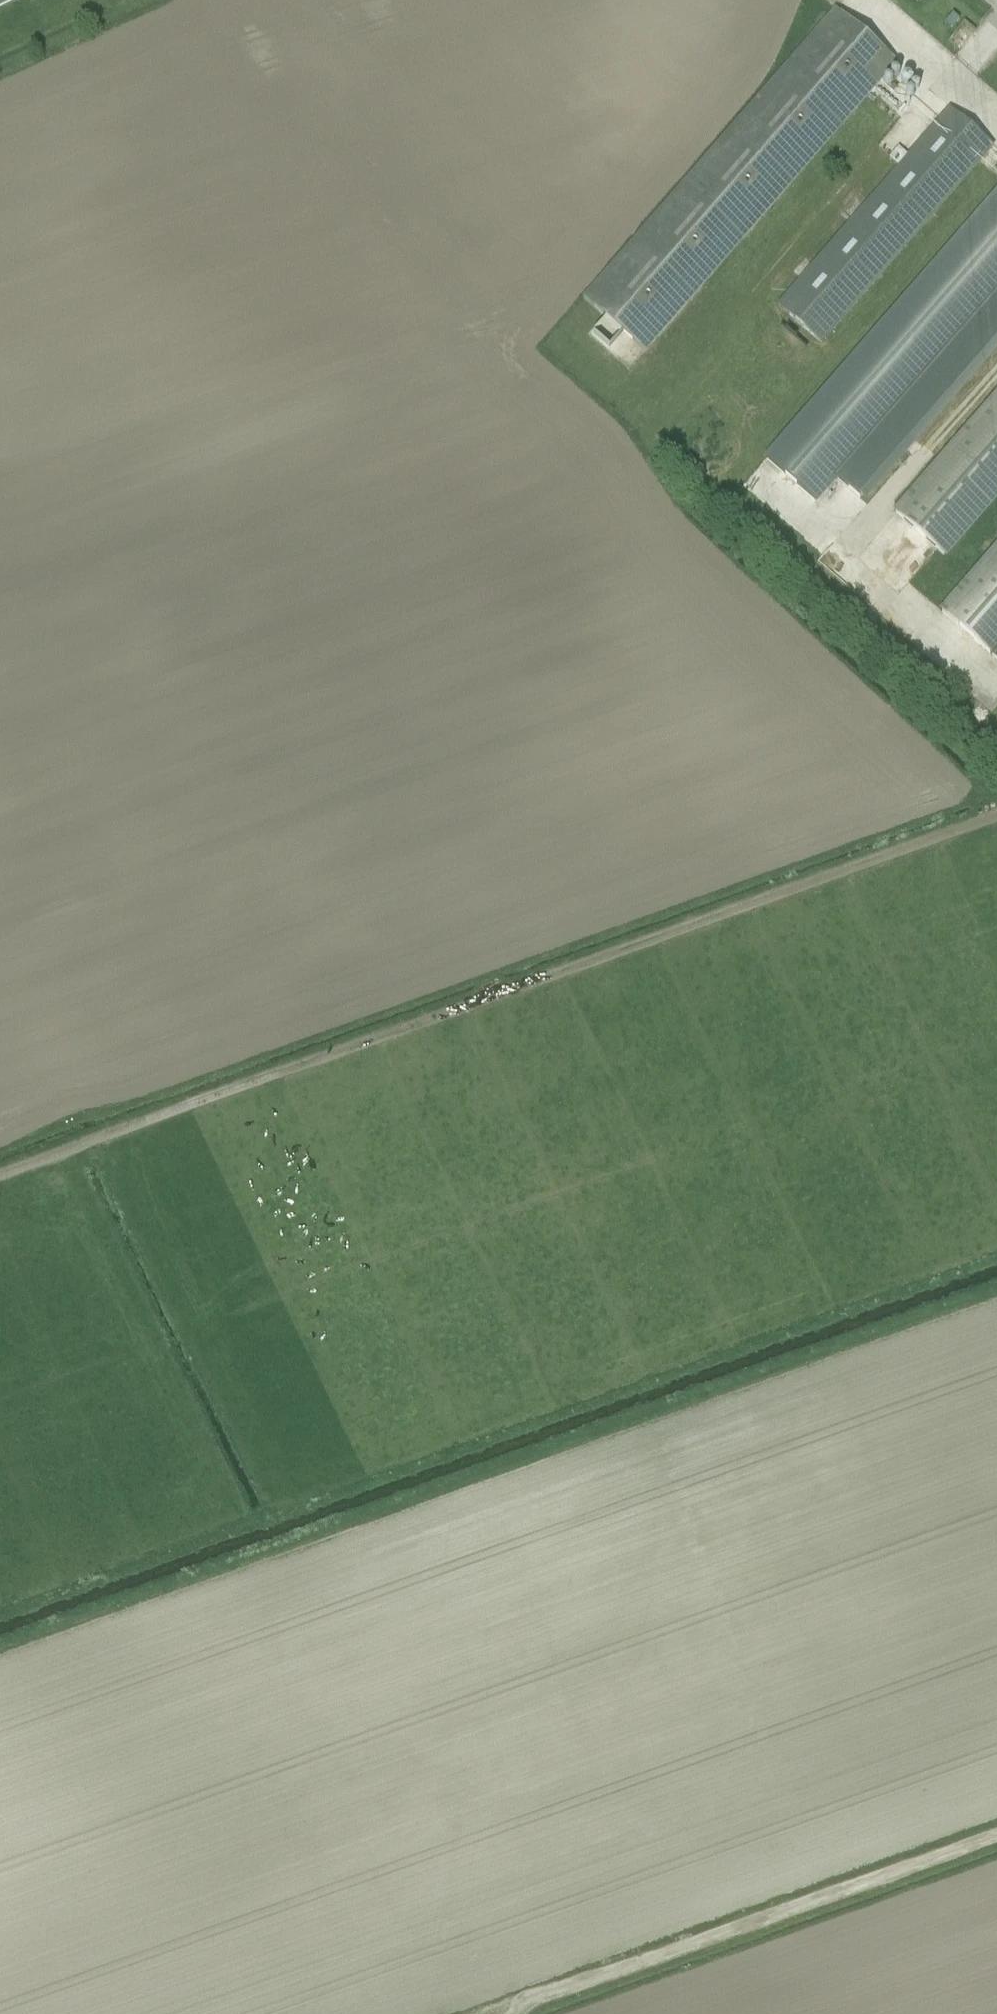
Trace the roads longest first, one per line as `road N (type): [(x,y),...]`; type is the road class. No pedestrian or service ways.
road 1 (track): [(996,821),(0,1178)]
road 2 (track): [(996,1841),(515,2013)]

